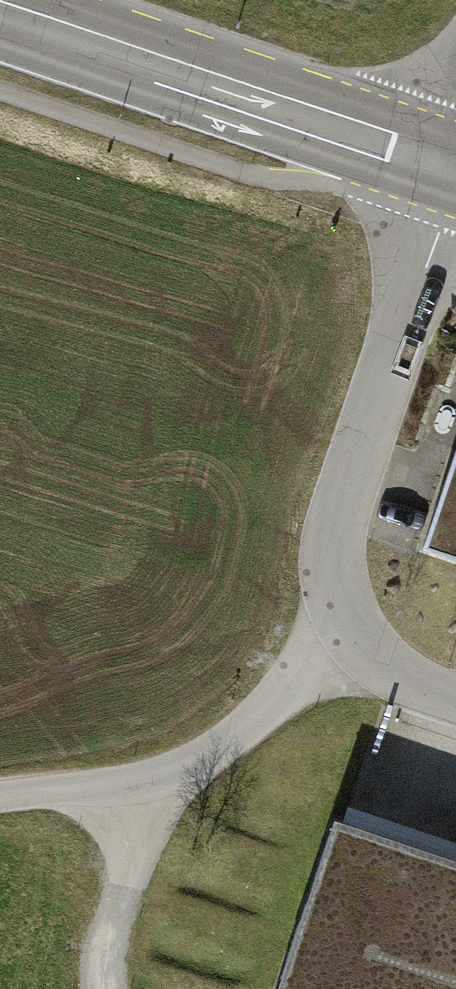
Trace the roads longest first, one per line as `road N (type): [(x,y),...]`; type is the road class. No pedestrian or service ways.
road 1 (residential): [(455,697),(400,673),(366,645),(343,615),(332,565),(335,525),(450,172)]
road 2 (primary): [(0,10),(450,172)]
road 3 (track): [(353,630),(271,710),(219,751),(179,771),(0,797)]
road 4 (track): [(108,988),(111,940),(144,834),(135,781)]

